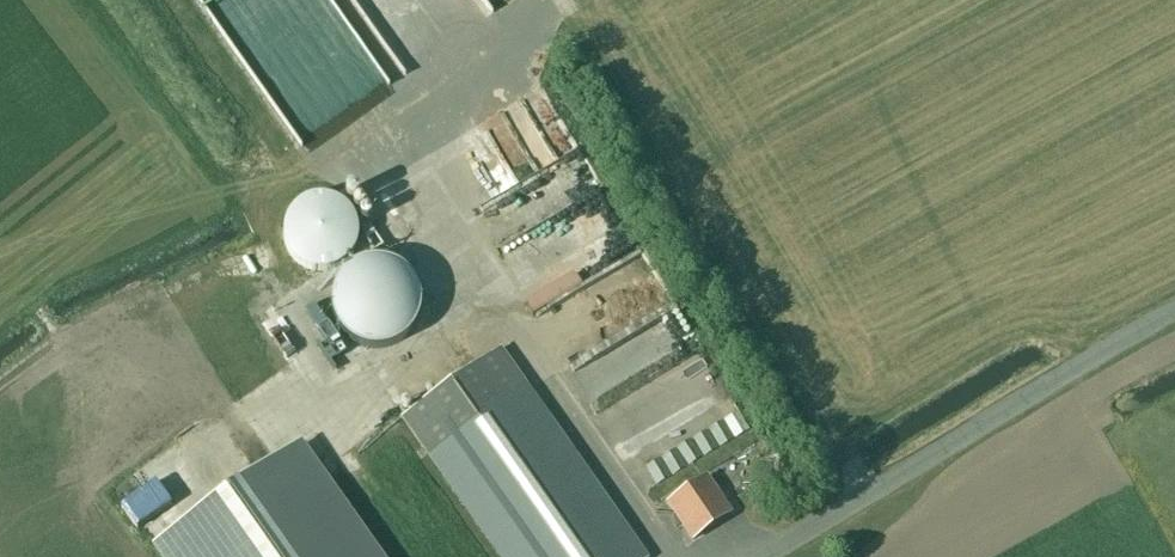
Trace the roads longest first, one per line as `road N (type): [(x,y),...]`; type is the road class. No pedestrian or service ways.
road 1 (unclassified): [(783,540),(1174,312)]

